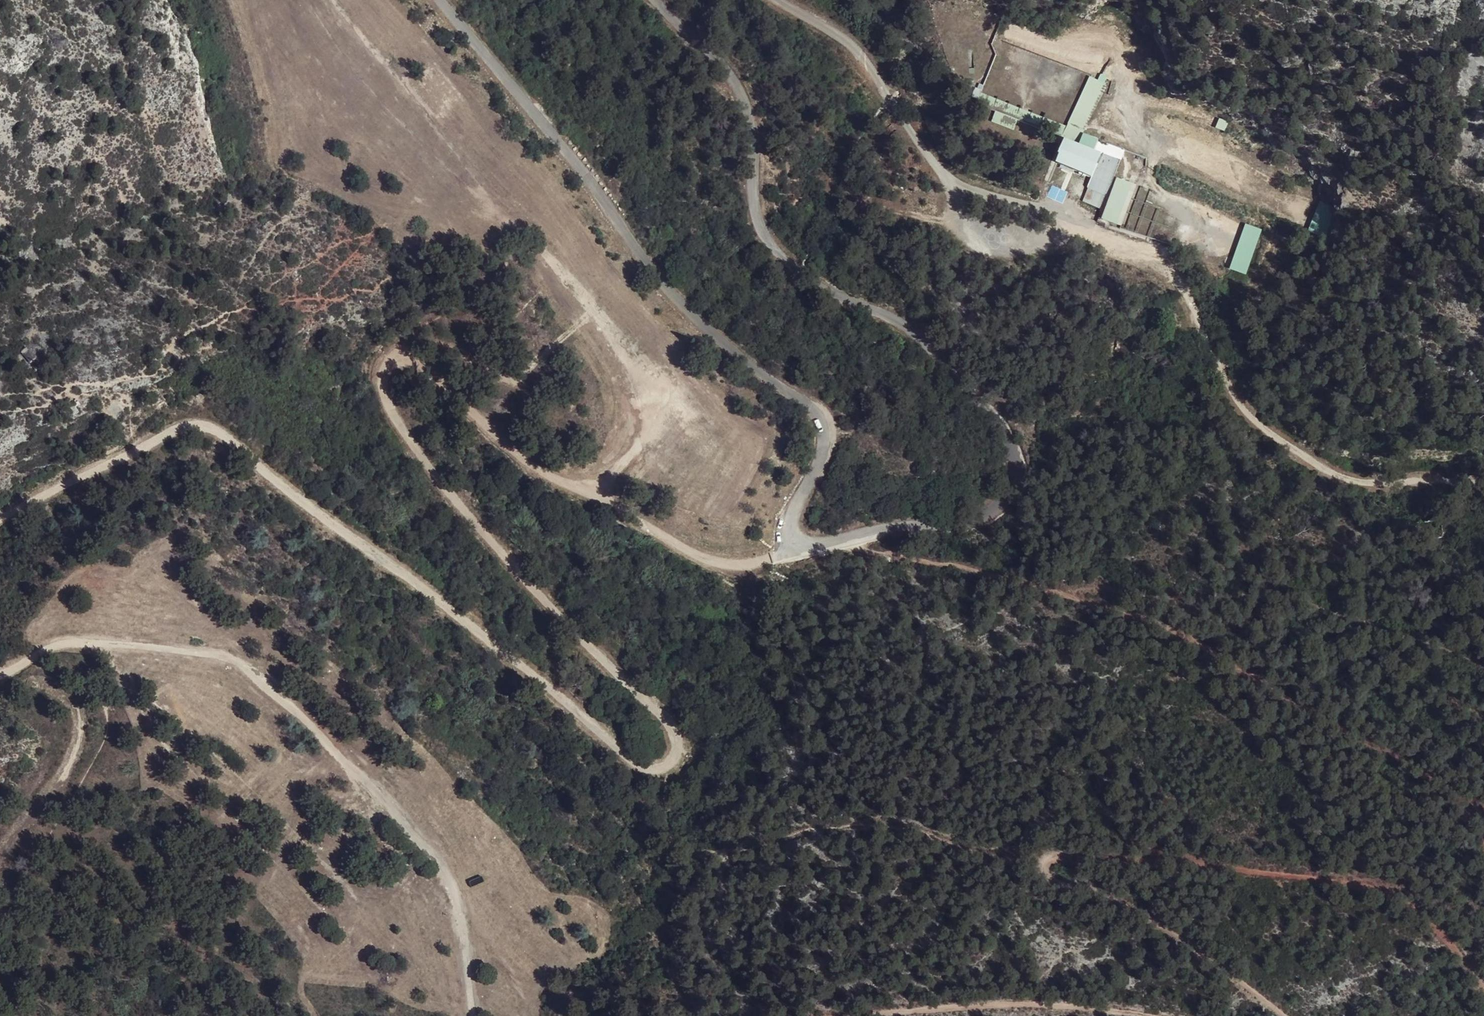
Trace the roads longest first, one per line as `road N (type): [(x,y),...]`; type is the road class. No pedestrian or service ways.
road 1 (track): [(0,513),(203,420),(314,517),(480,634),(634,767),(655,775),(683,765),(681,735),(534,593),(421,459),(387,416),(376,380),(381,360),(399,355),(414,362),(487,438),(534,472),(702,557),(739,566),(806,543)]
road 2 (unclassified): [(434,0),(523,94),(658,279),(823,425),(826,446),(794,507),(793,536),(817,543),(989,519),(1008,500),(1020,462),(1013,425),(902,318),(800,272),(758,221),(741,89),(654,0)]
road 3 (track): [(1283,1015),(1171,933),(1060,878),(1046,863),(1056,855),(1132,861),(1383,889),(1436,930),(1483,989)]
road 4 (track): [(1483,846),(1458,799),(1151,621),(1019,581),(878,554),(864,549),(860,536)]
road 5 (track): [(477,1015),(459,903),(446,873),(284,698),(244,666),(136,647),(53,645),(0,677)]
road 6 (track): [(1483,484),(1371,485),(1319,466),(1245,404),(1177,267),(1138,246)]
road 7 (track): [(890,1015),(1008,1006),(1152,1015)]

